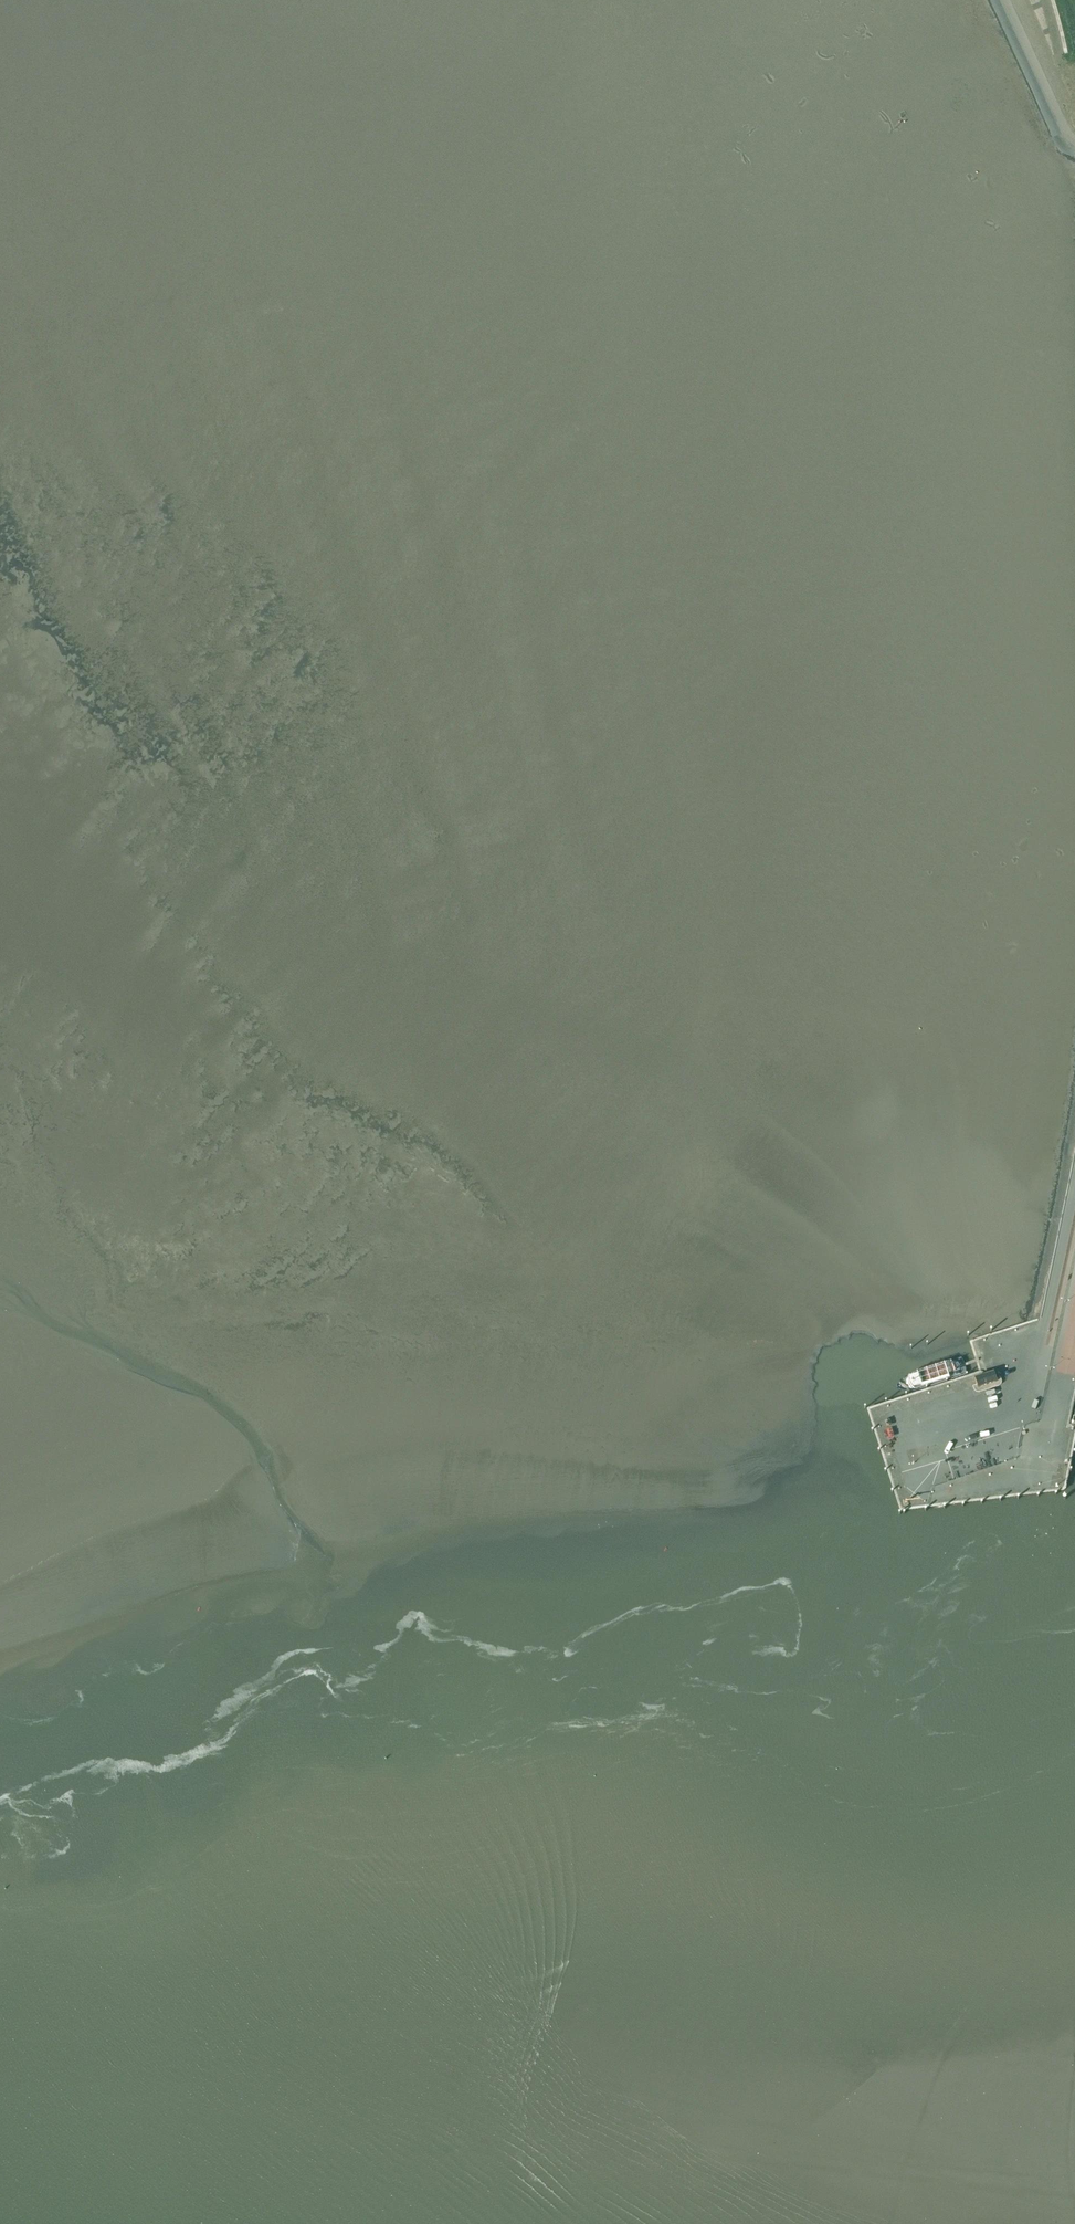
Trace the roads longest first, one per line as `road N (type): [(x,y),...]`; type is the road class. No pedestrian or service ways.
road 1 (unclassified): [(1006,0),(1074,145)]

